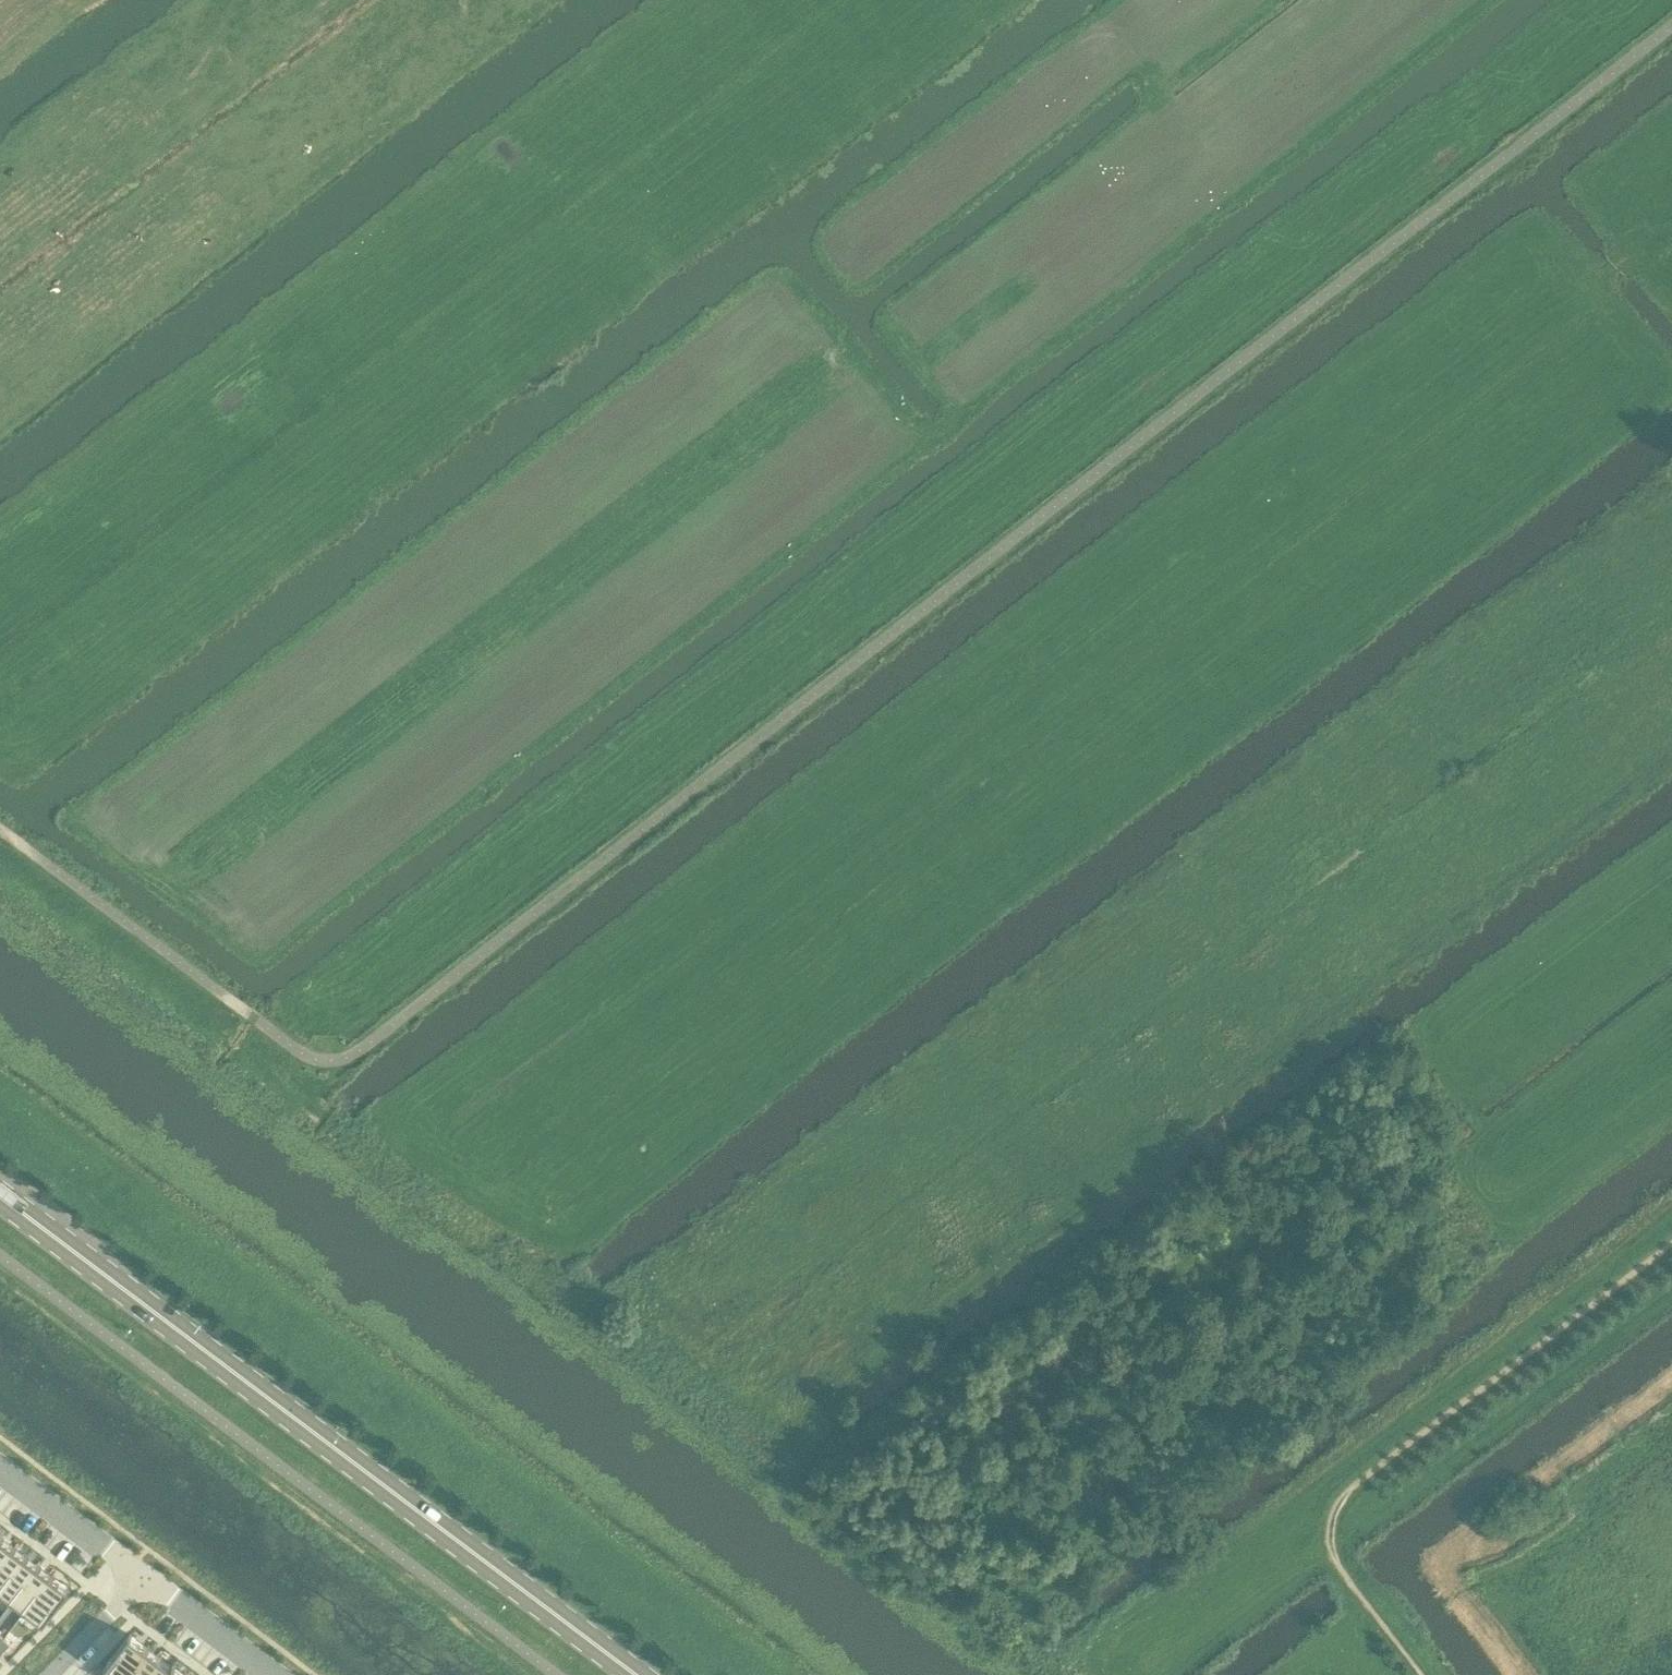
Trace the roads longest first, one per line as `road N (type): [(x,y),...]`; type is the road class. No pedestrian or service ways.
road 1 (primary): [(636,1674),(0,1196)]
road 2 (residential): [(0,1466),(148,1575)]
road 3 (residential): [(148,1575),(279,1674)]
road 4 (residential): [(148,1575),(49,1674)]

